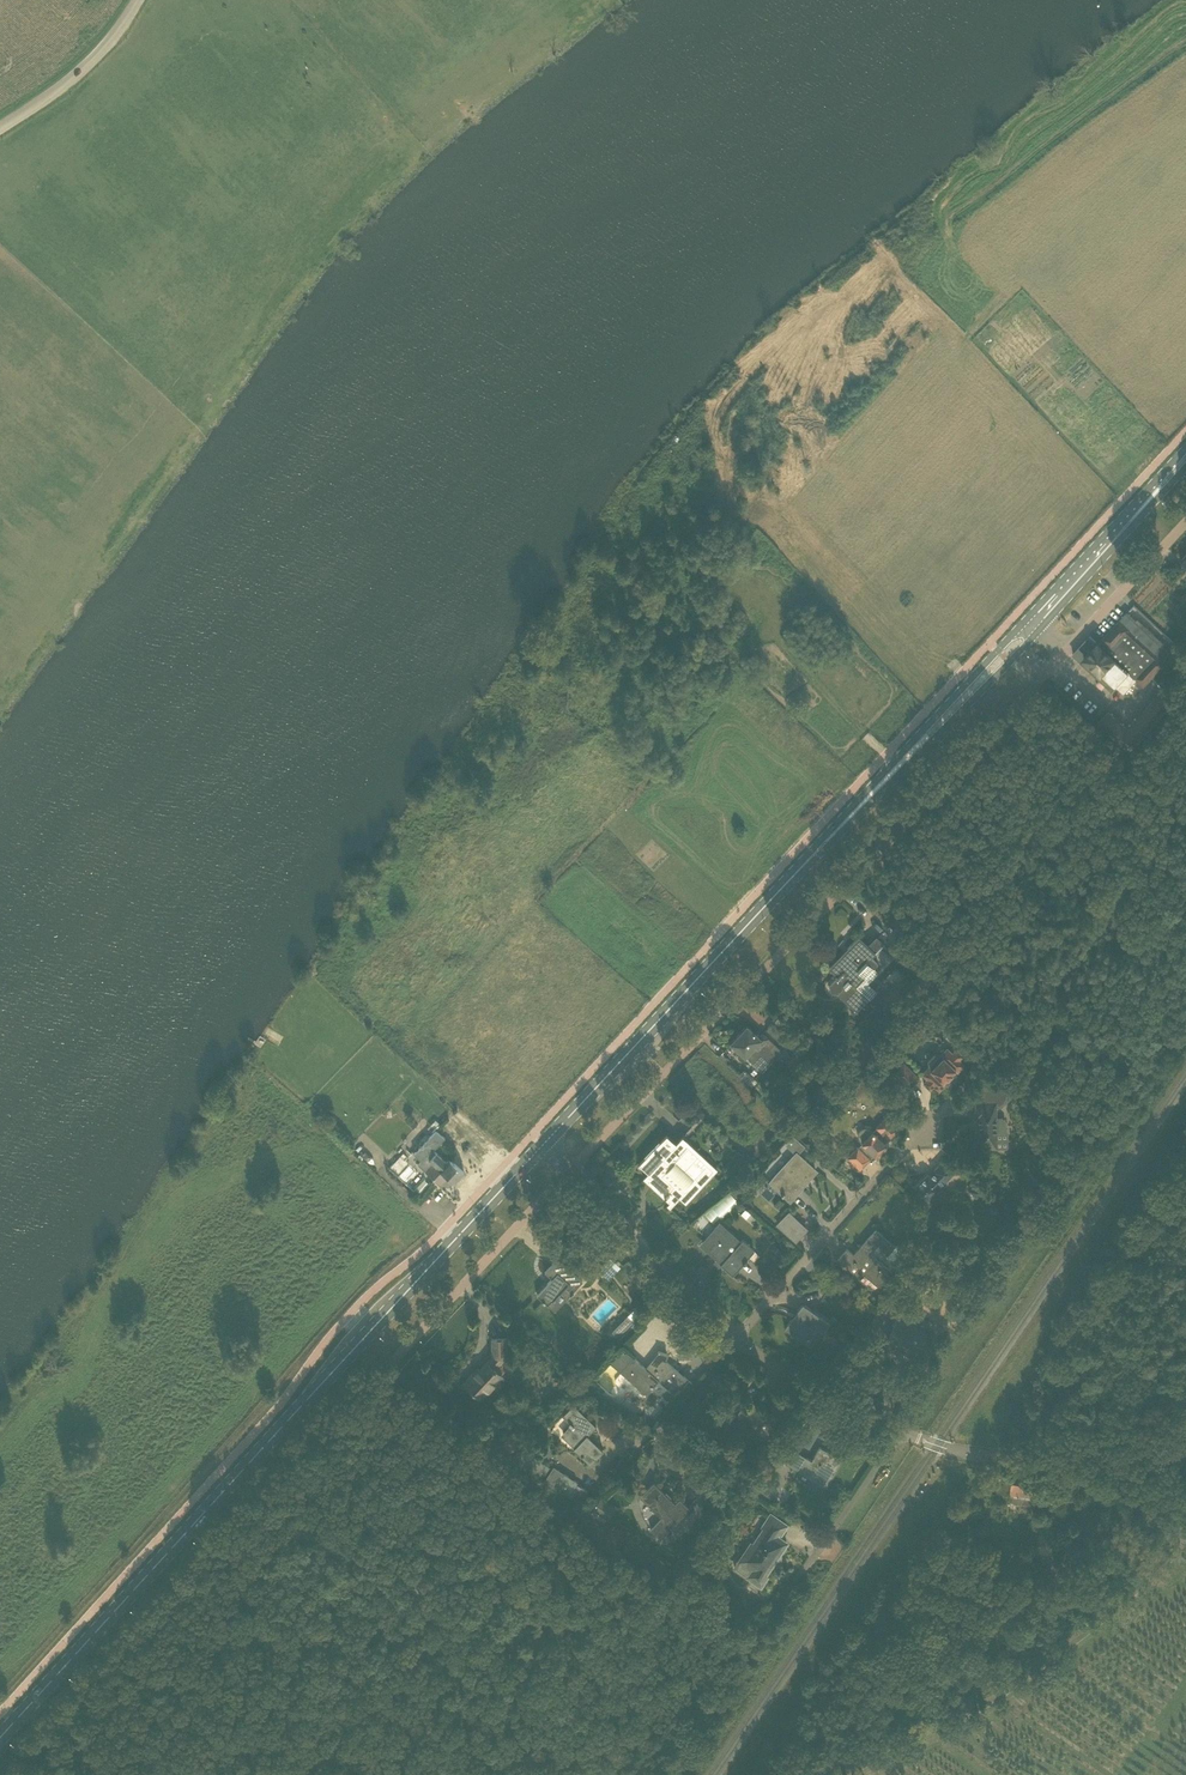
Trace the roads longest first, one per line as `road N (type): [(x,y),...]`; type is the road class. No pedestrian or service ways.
road 1 (secondary): [(0,1738),(543,1145)]
road 2 (residential): [(570,1172),(855,889),(1064,651)]
road 3 (secondary): [(543,1145),(828,840)]
road 4 (unclassified): [(1185,1538),(1139,1500),(1059,1462),(955,1450),(901,1430)]
road 5 (secondary): [(828,840),(1011,661),(1033,624)]
road 6 (secondary): [(1033,624),(998,649),(828,840)]
road 7 (residential): [(736,1337),(924,1129)]
road 8 (residential): [(411,1346),(570,1172)]
road 9 (residential): [(736,1337),(570,1172)]
road 10 (secondary): [(1033,624),(1185,458)]
road 11 (residential): [(901,1430),(809,1387),(736,1337)]
road 12 (unclassified): [(0,127),(73,79),(121,29),(137,0)]
road 13 (residential): [(1064,651),(1185,521)]
road 14 (unclassified): [(901,1430),(804,1572)]

